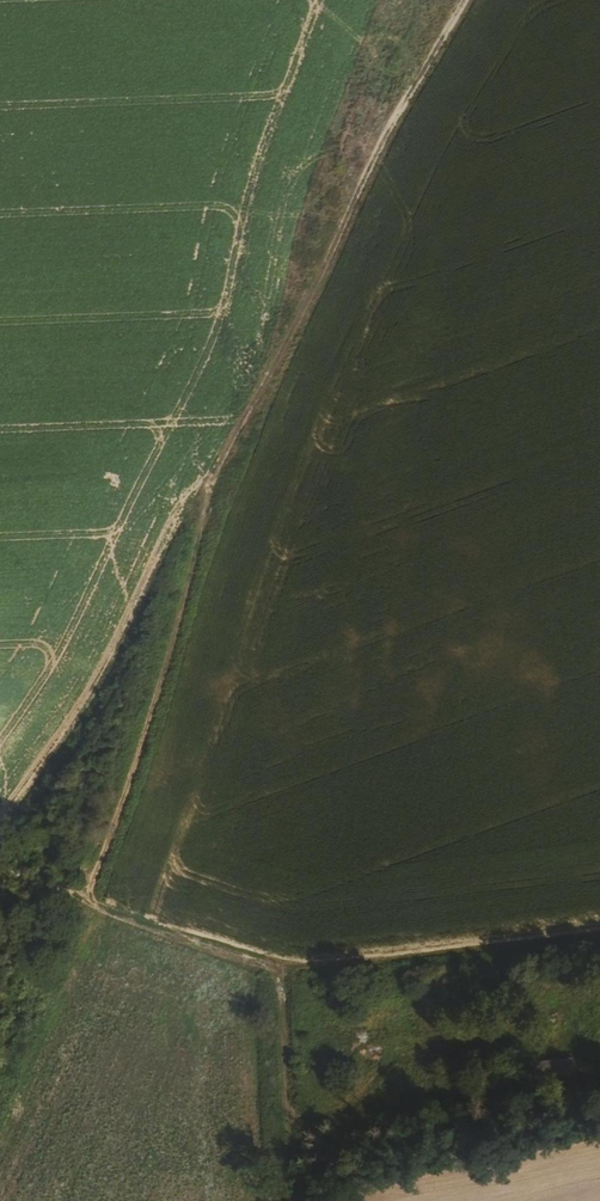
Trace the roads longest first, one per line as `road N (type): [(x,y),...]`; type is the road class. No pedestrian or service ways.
road 1 (track): [(95,903),(92,882),(144,738),(219,461),(462,0)]
road 2 (track): [(308,1200),(277,973),(0,867)]
road 3 (track): [(162,929),(305,960),(599,928)]
road 4 (track): [(0,811),(93,687),(198,481),(219,461)]

